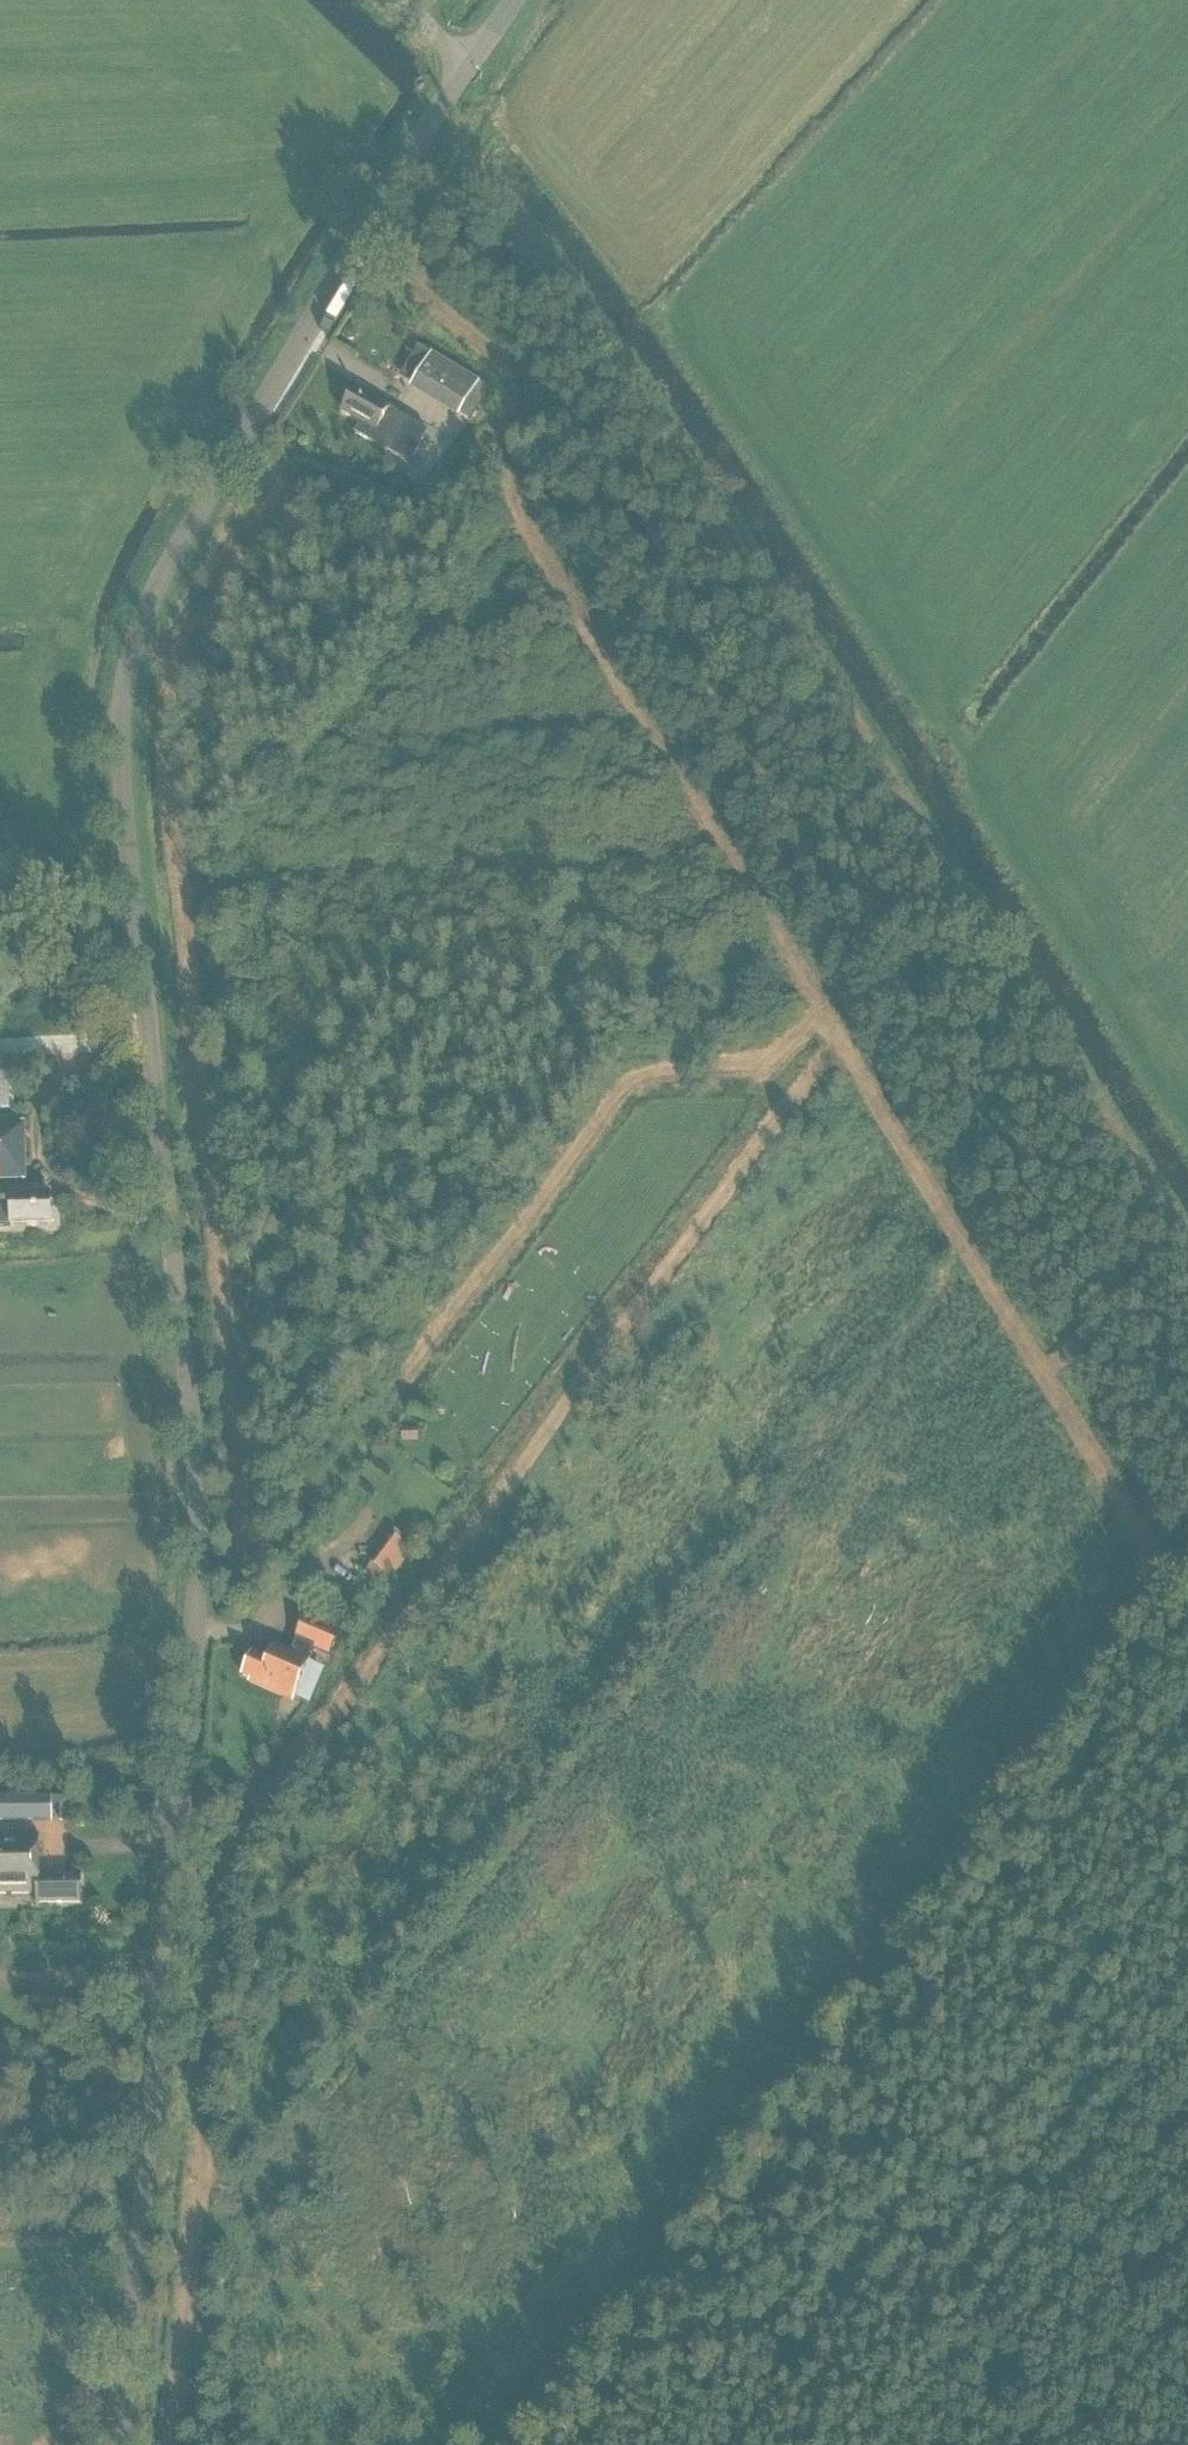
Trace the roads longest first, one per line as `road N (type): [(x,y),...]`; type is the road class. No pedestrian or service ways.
road 1 (unclassified): [(121,2444),(183,1809),(194,1537),(124,770),(132,665),(168,587),(473,71)]
road 2 (track): [(168,1968),(0,1971)]

